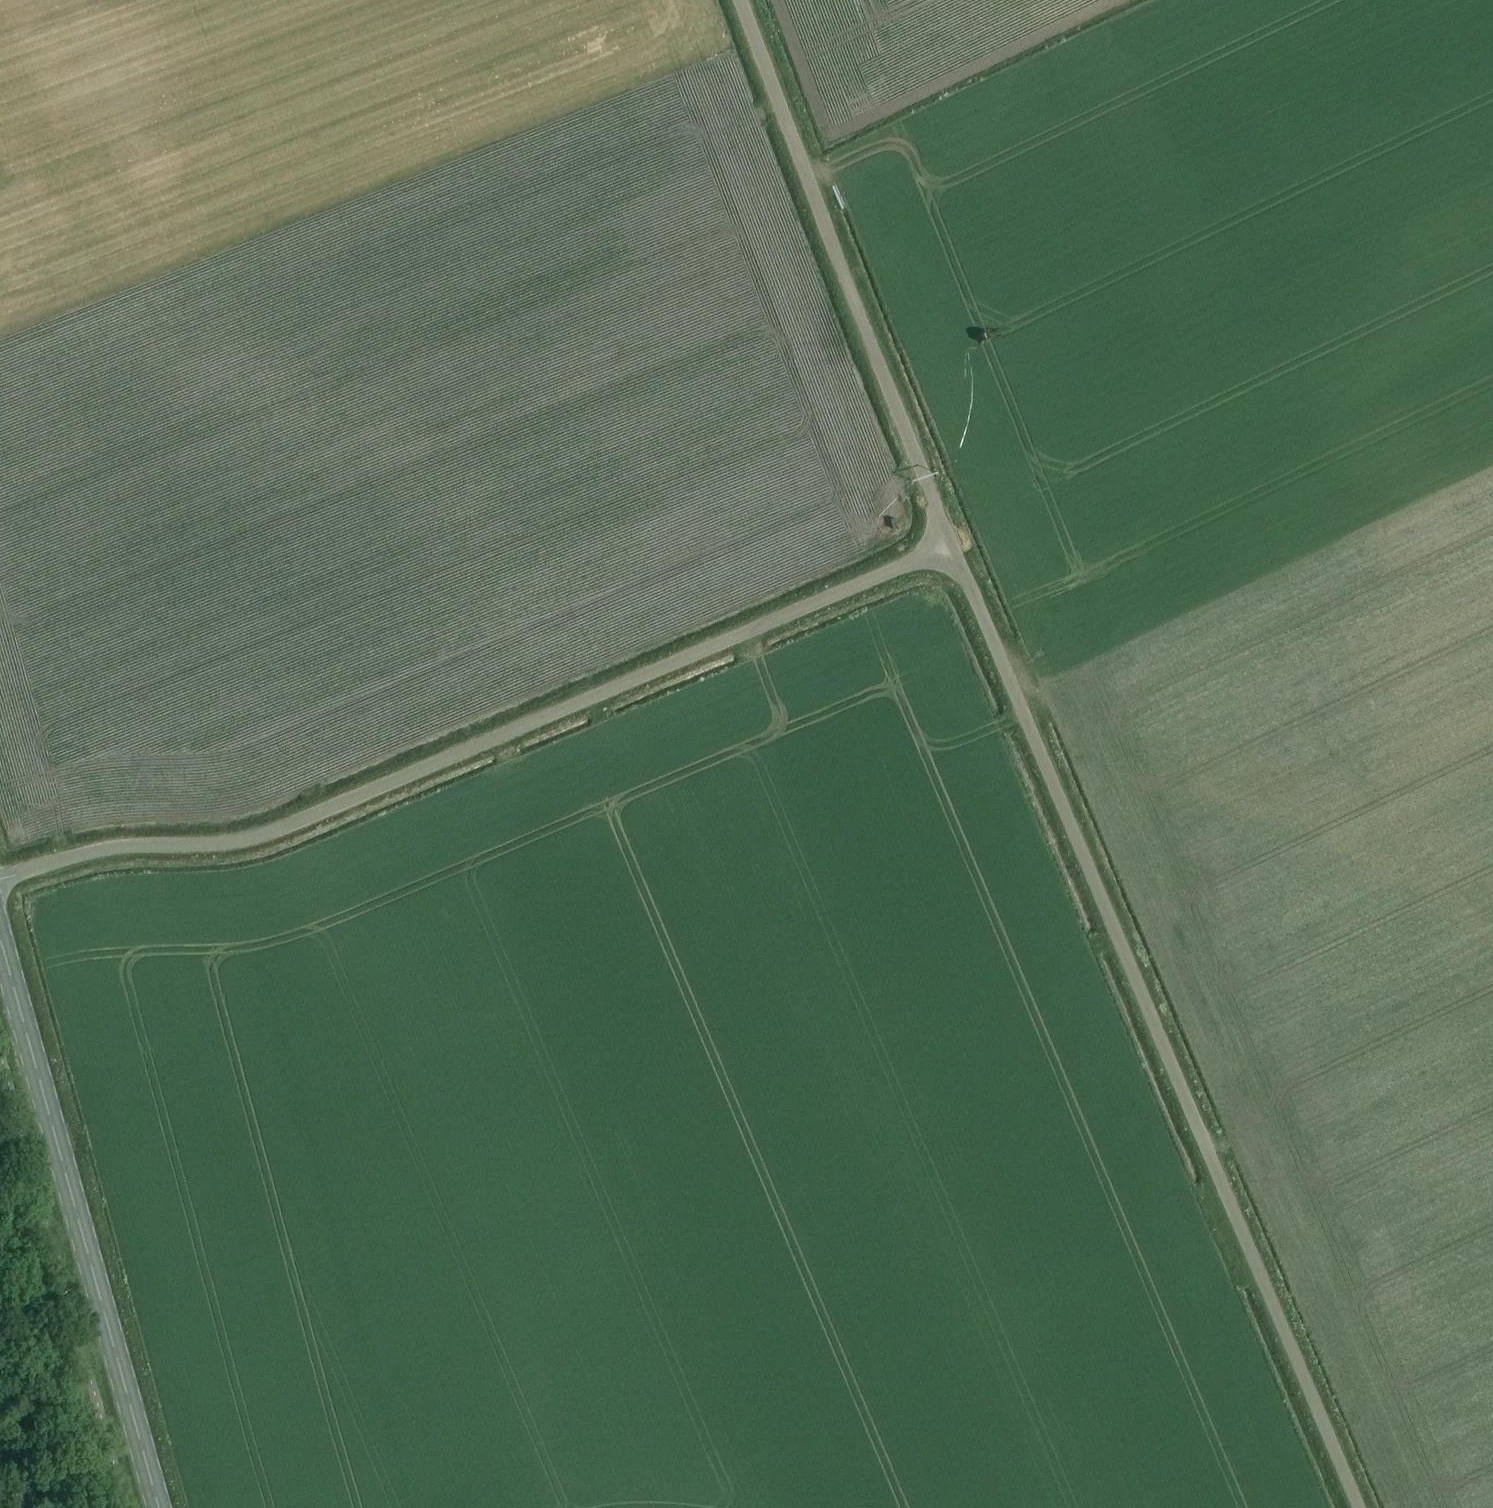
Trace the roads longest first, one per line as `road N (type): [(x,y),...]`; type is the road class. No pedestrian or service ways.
road 1 (unclassified): [(1360,1507),(951,545)]
road 2 (unclassified): [(0,880),(120,846),(232,842),(278,829),(951,545)]
road 3 (primary): [(160,1507),(0,930)]
road 4 (unclassified): [(951,545),(742,0)]

